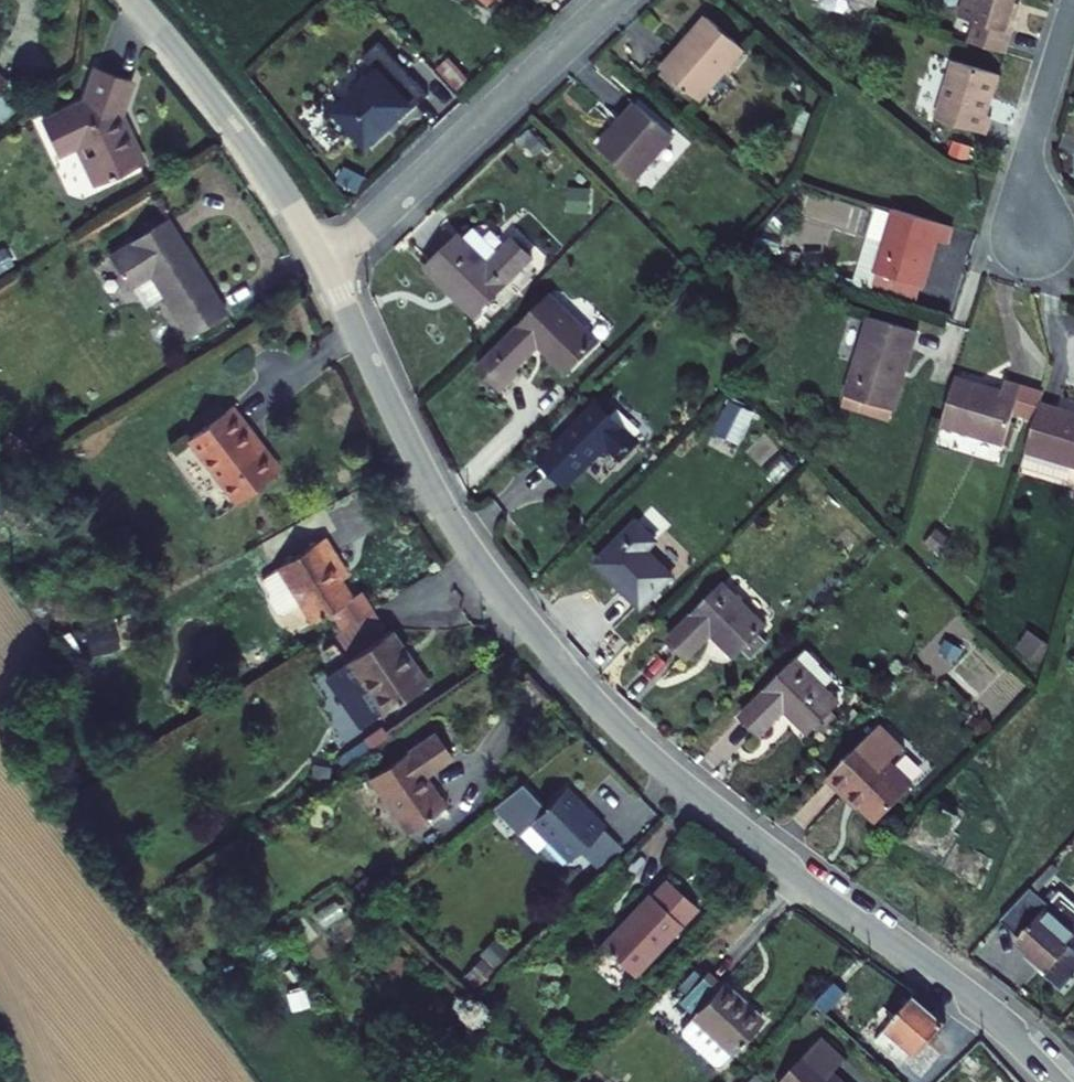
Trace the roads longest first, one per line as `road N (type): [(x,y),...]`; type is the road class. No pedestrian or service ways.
road 1 (residential): [(327,266),(446,517),(558,662),(641,748),(975,999),(1062,1081)]
road 2 (residential): [(327,266),(612,0)]
road 3 (residential): [(133,0),(245,137),(327,266)]
road 4 (residential): [(1073,3),(1023,175),(1034,242)]

